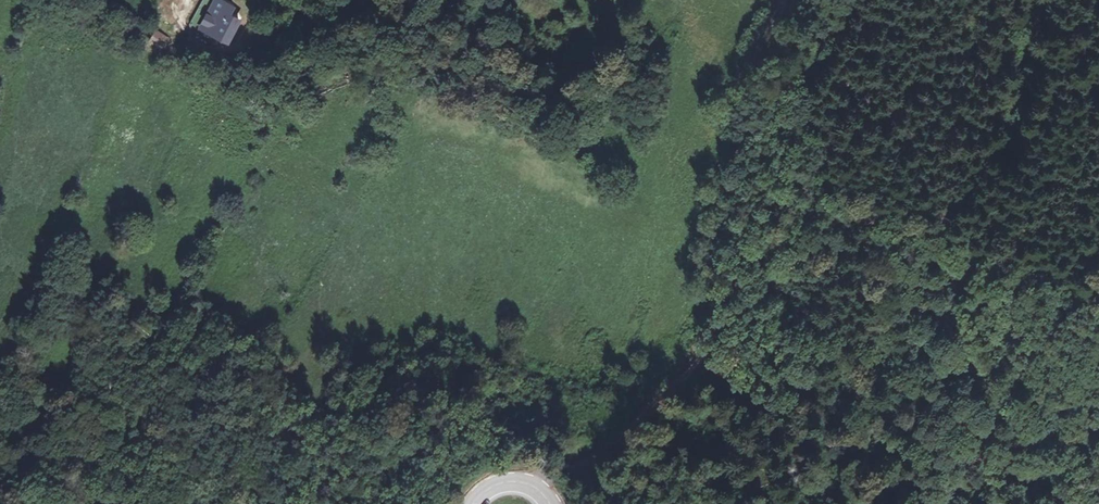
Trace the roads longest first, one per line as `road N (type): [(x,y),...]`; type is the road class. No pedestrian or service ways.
road 1 (track): [(778,0),(729,101),(683,344),(646,395),(593,439),(544,461),(525,483)]
road 2 (track): [(474,0),(407,32),(231,69),(183,63),(121,33),(88,0)]

